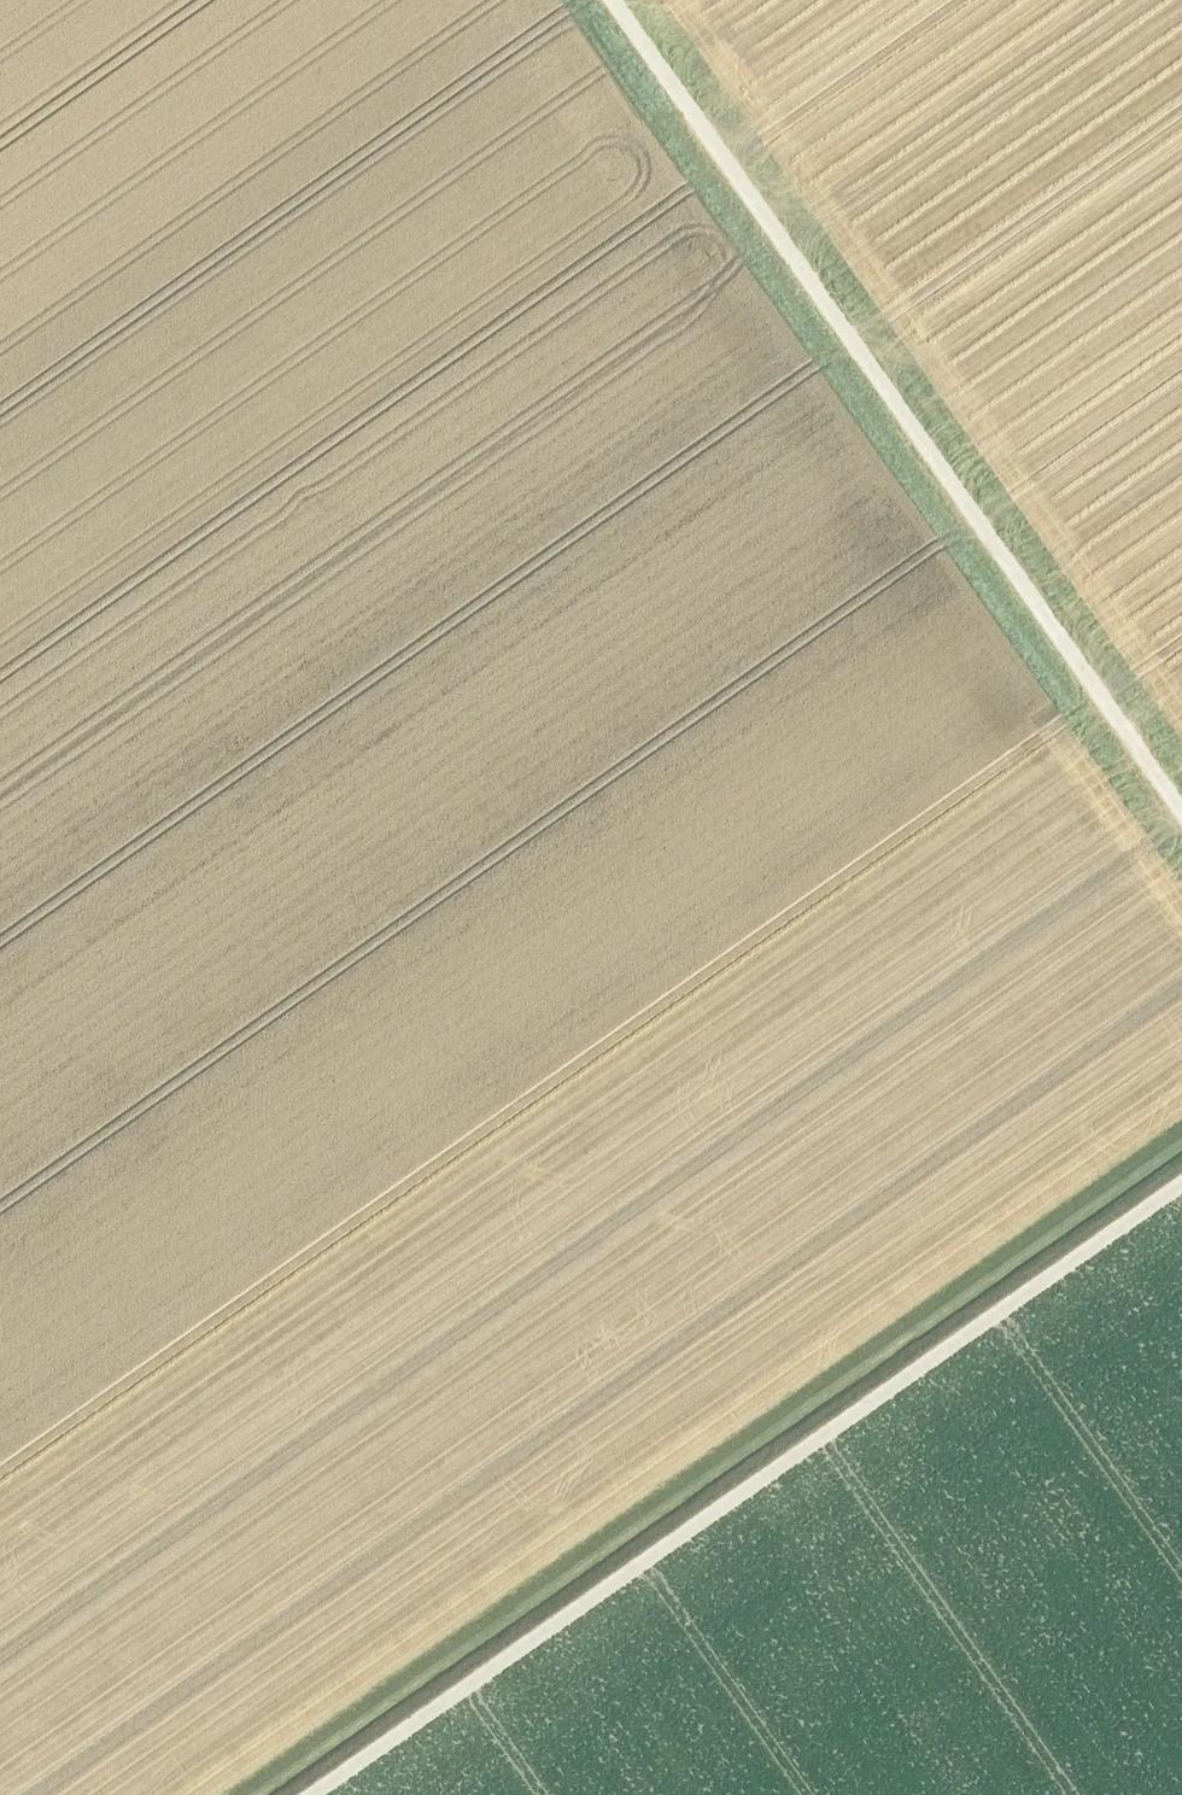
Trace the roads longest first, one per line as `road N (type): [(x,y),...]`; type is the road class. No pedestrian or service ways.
road 1 (track): [(315,1794),(1181,1187)]
road 2 (track): [(612,0),(1181,813)]

